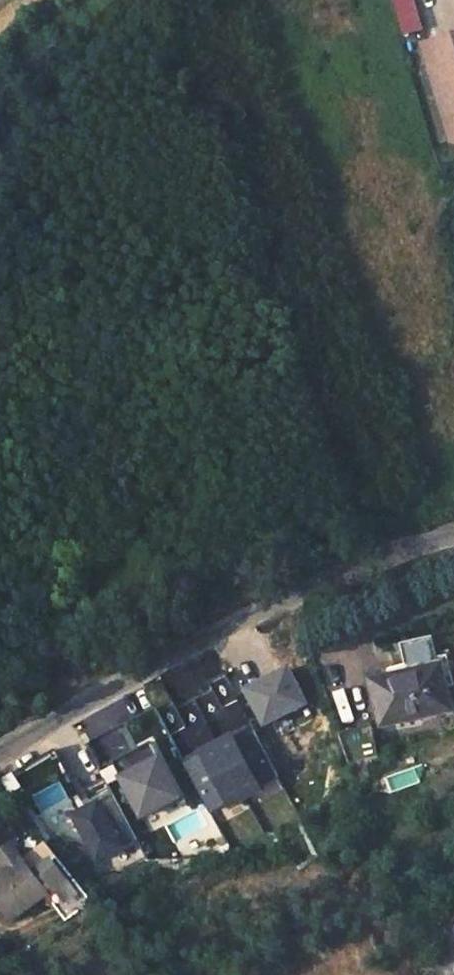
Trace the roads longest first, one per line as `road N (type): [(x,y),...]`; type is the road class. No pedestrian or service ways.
road 1 (unclassified): [(0,751),(236,615),(351,563),(453,530)]

